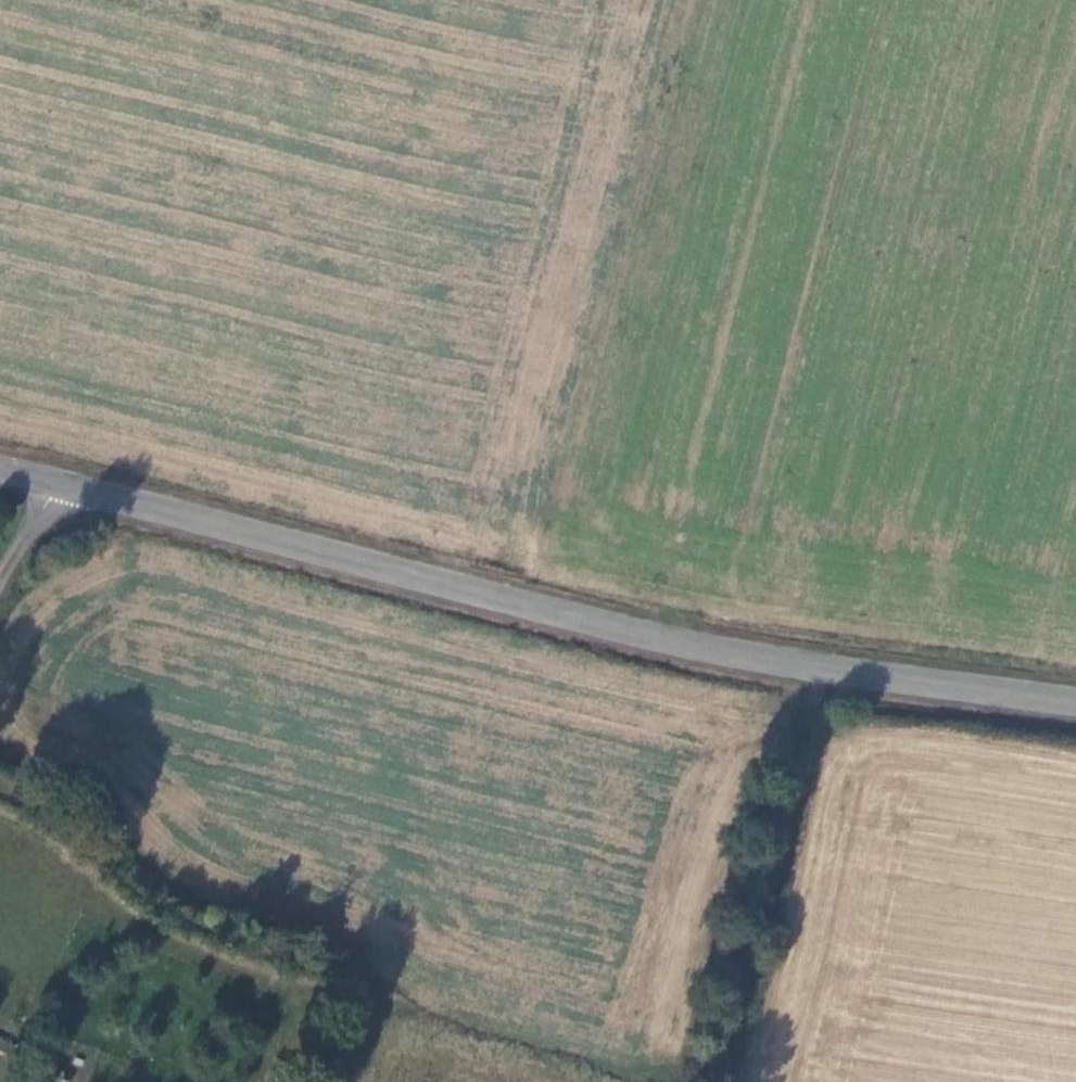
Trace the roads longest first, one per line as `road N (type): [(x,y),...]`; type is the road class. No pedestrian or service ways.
road 1 (unclassified): [(1075,709),(829,677),(448,589),(48,483)]
road 2 (track): [(705,1081),(829,677)]

